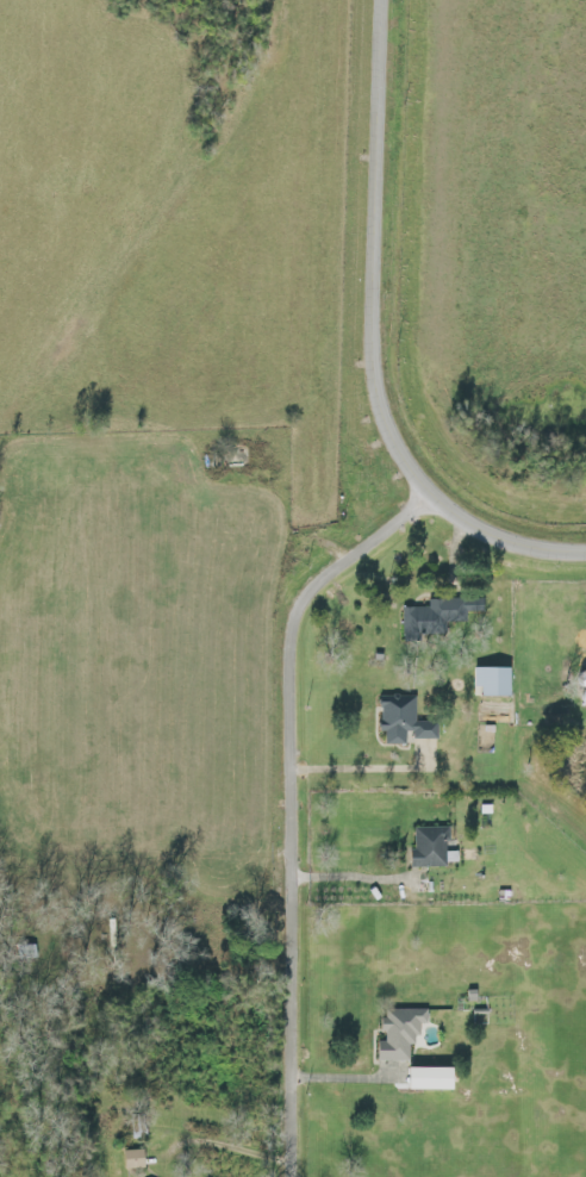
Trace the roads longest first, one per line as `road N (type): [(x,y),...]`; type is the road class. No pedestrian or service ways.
road 1 (residential): [(438,494),(320,588),(301,609),(295,634),(296,1176)]
road 2 (tertiary): [(388,0),(378,360),(395,441),(417,477),(472,525),(532,552),(585,556)]

